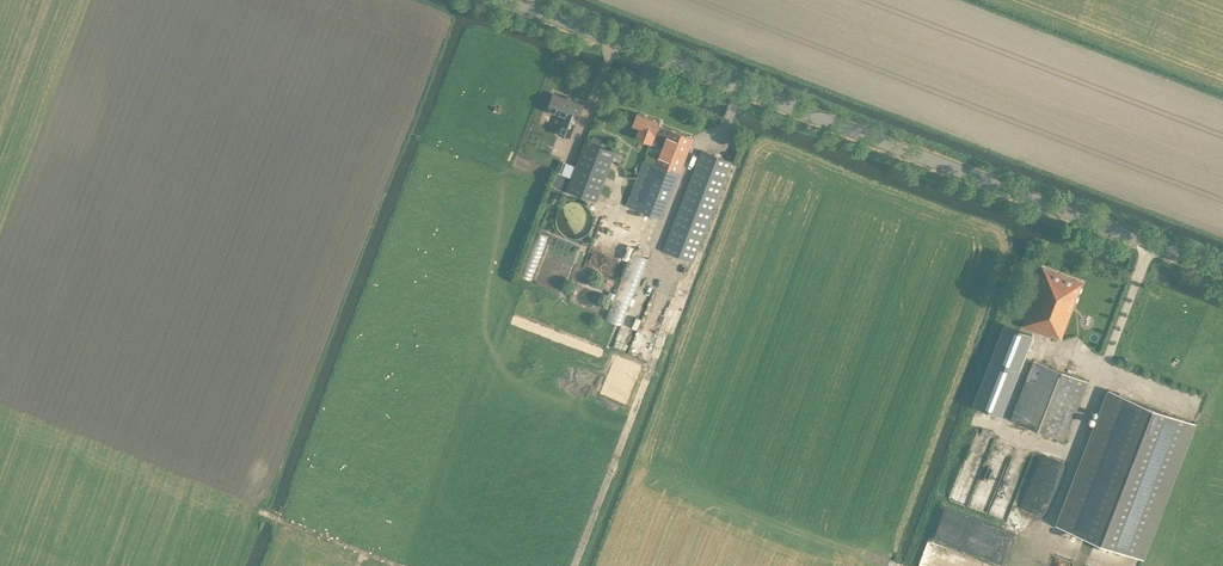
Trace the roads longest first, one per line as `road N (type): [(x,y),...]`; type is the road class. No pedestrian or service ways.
road 1 (tertiary): [(1222,272),(511,0)]
road 2 (track): [(576,565),(664,333)]
road 3 (track): [(262,464),(252,503),(261,513),(395,565)]

